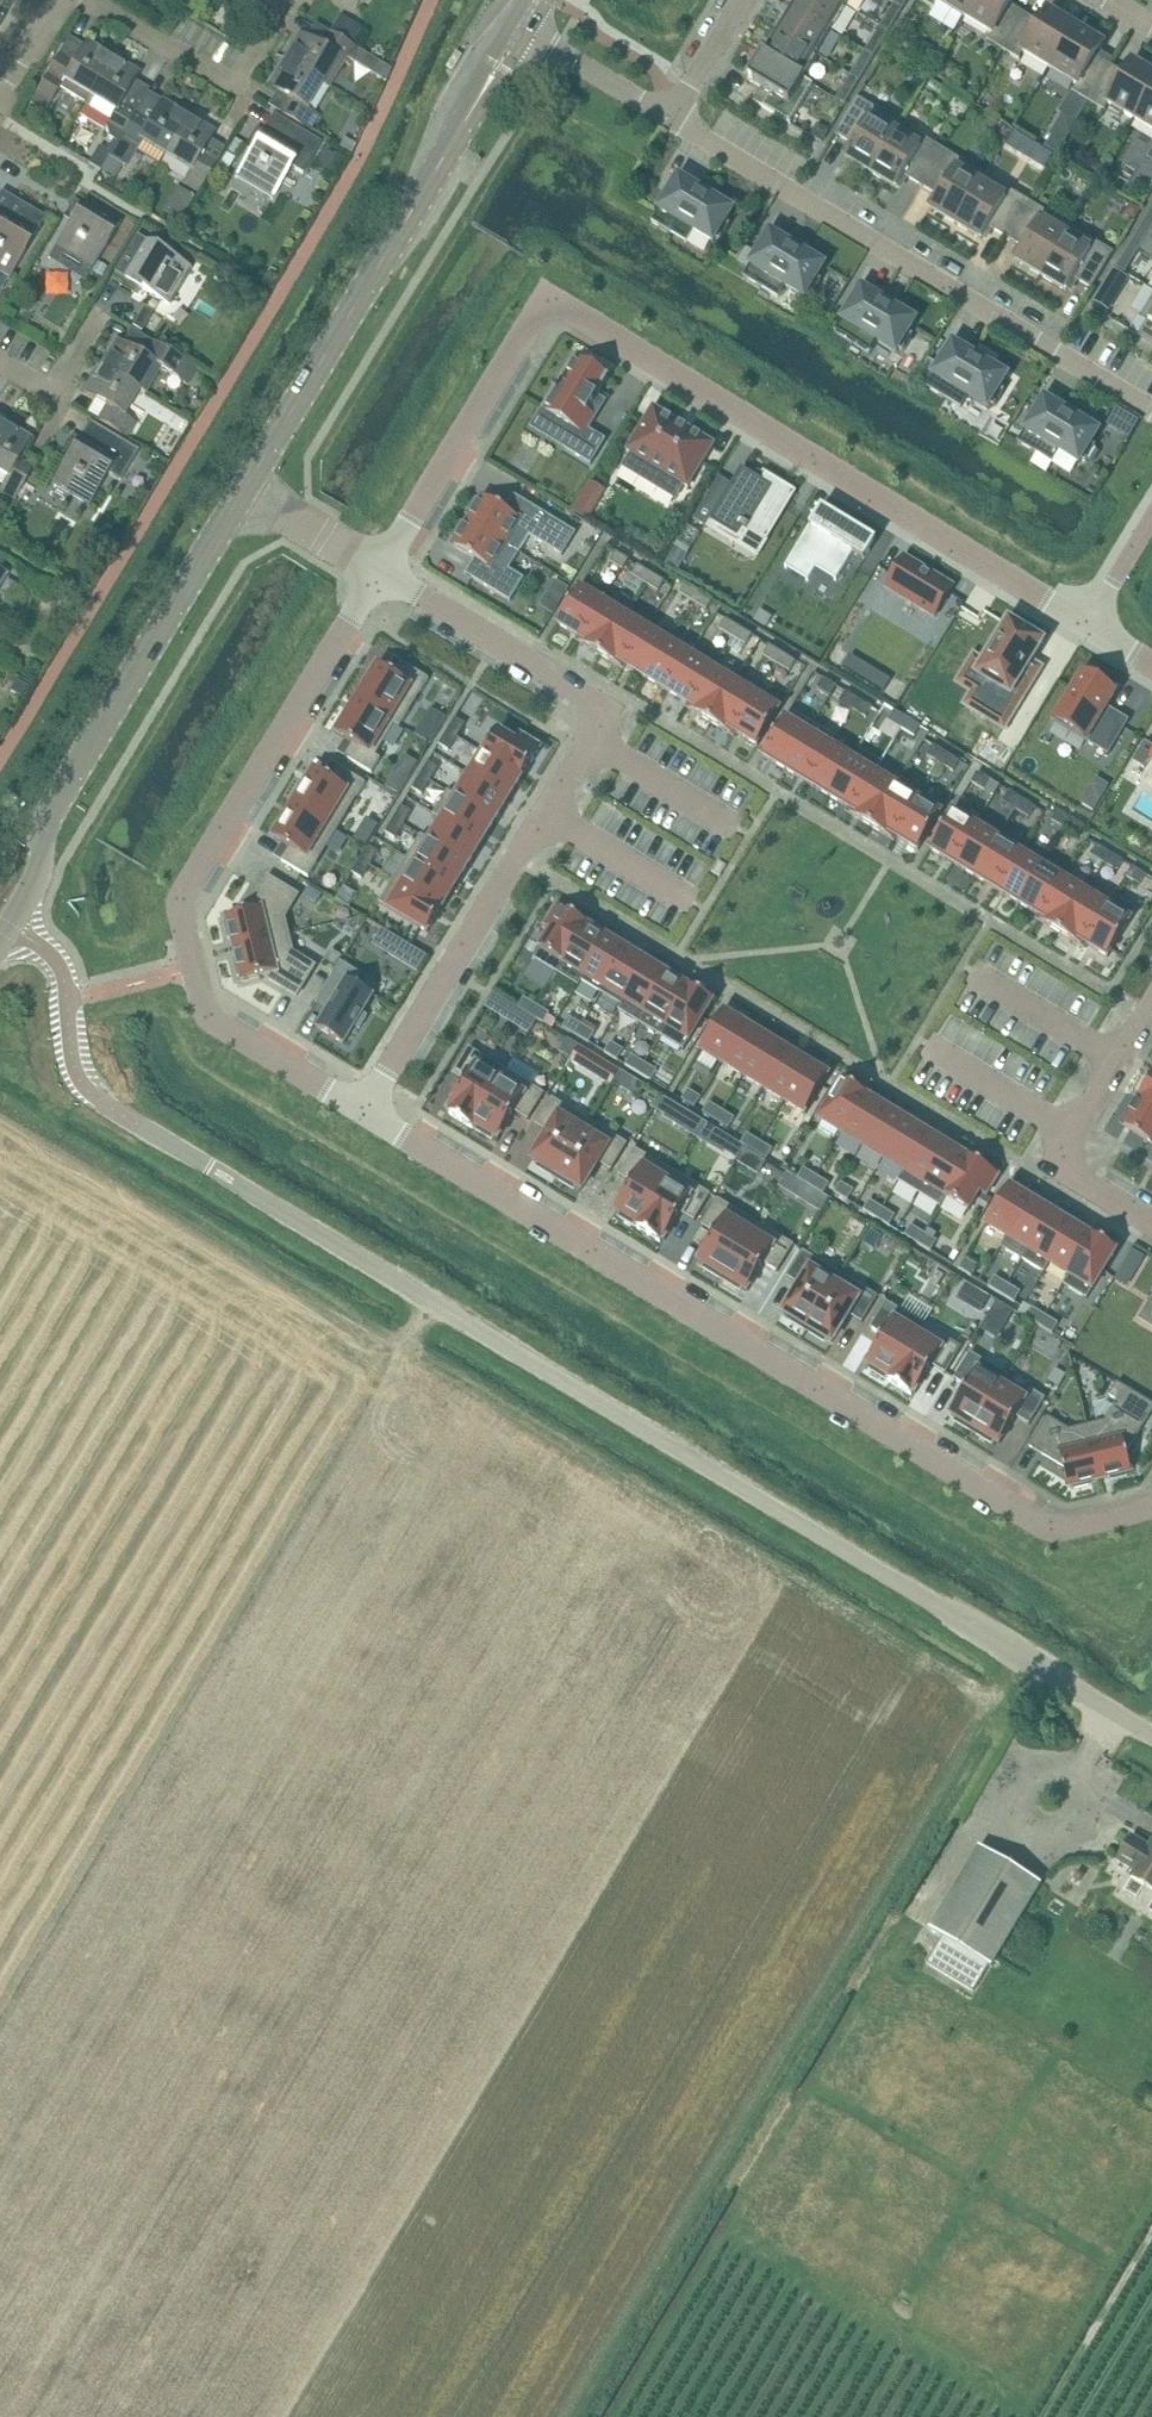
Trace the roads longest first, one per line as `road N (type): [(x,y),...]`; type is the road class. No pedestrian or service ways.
road 1 (unclassified): [(1151,1732),(95,1095),(75,1071),(61,966),(8,929)]
road 2 (residential): [(1088,622),(566,307),(542,307),(381,574)]
road 3 (residential): [(365,1108),(1034,1518),(1069,1530),(1151,1502)]
road 4 (residential): [(381,574),(600,707),(602,721),(365,1108)]
road 5 (residential): [(381,574),(182,900),(214,1020),(365,1108)]
road 6 (residential): [(669,119),(1151,411)]
road 7 (tertiary): [(244,494),(520,29)]
road 8 (tertiary): [(8,929),(39,877),(46,823),(67,784),(244,494)]
road 9 (residential): [(1151,1008),(1067,1161),(1082,1181),(1151,1222)]
road 10 (residential): [(520,29),(669,119)]
road 11 (residential): [(237,90),(92,0)]
road 12 (residential): [(244,494),(381,574)]
road 13 (residential): [(102,315),(53,395),(0,363)]
road 14 (residential): [(743,0),(669,119)]
road 15 (residential): [(1088,622),(1151,516)]

